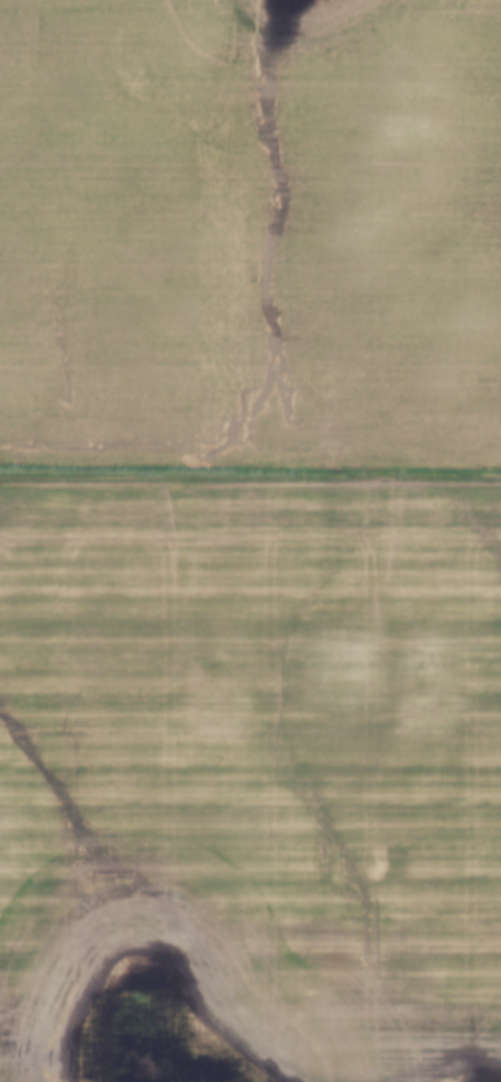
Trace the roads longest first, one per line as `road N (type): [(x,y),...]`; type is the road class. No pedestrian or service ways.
road 1 (track): [(500,482),(0,482)]

